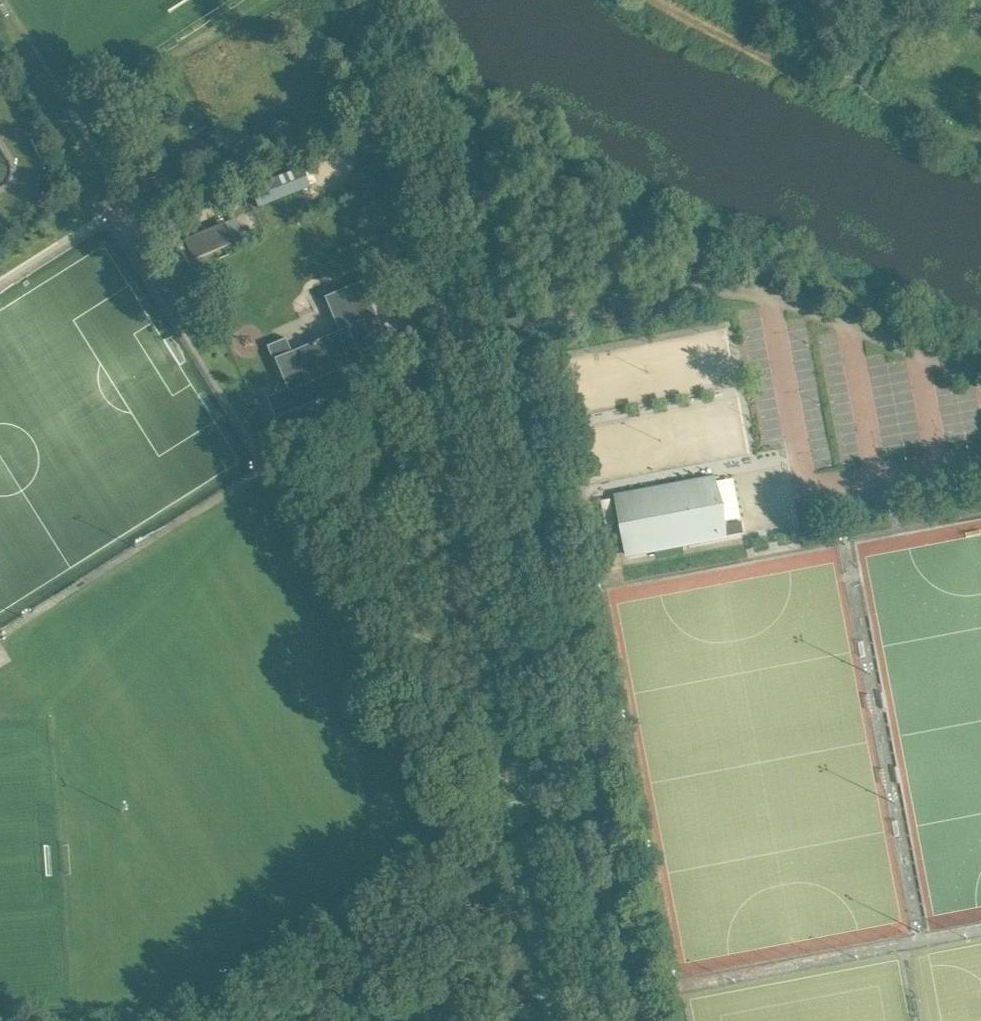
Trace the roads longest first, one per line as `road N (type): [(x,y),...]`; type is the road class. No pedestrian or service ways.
road 1 (unclassified): [(980,380),(920,350),(742,292),(465,332),(425,107),(382,0)]
road 2 (track): [(604,1020),(465,332)]

